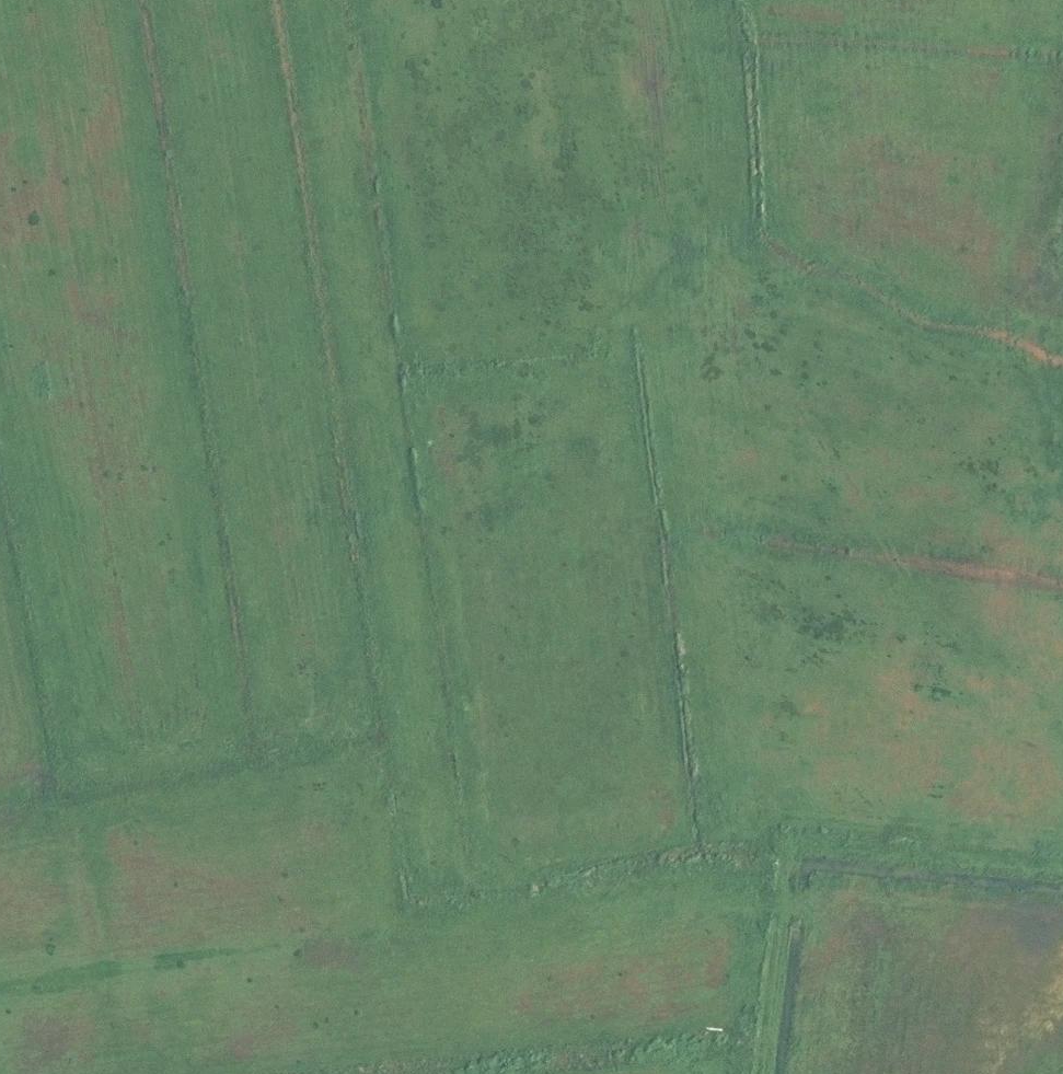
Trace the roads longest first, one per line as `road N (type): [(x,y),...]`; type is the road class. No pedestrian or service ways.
road 1 (track): [(761,1073),(787,878),(799,852),(1062,875)]

